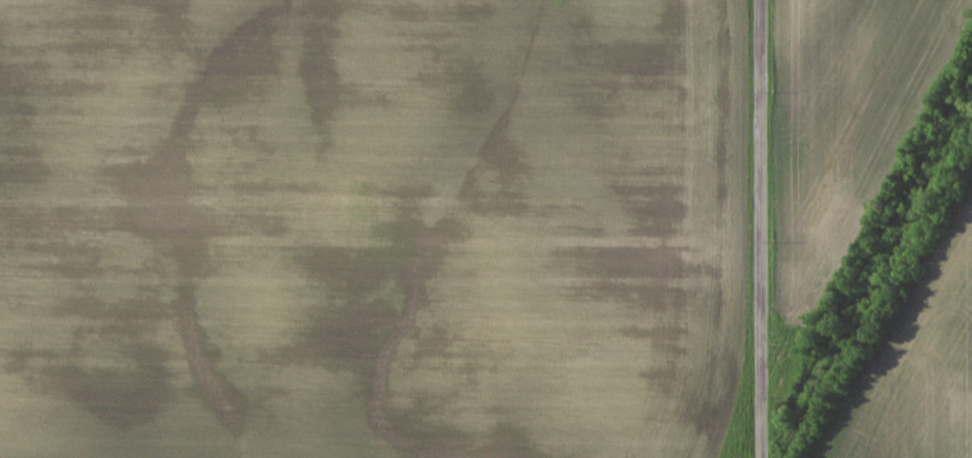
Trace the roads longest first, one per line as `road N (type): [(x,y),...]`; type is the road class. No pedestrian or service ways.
road 1 (residential): [(763,457),(763,0)]

